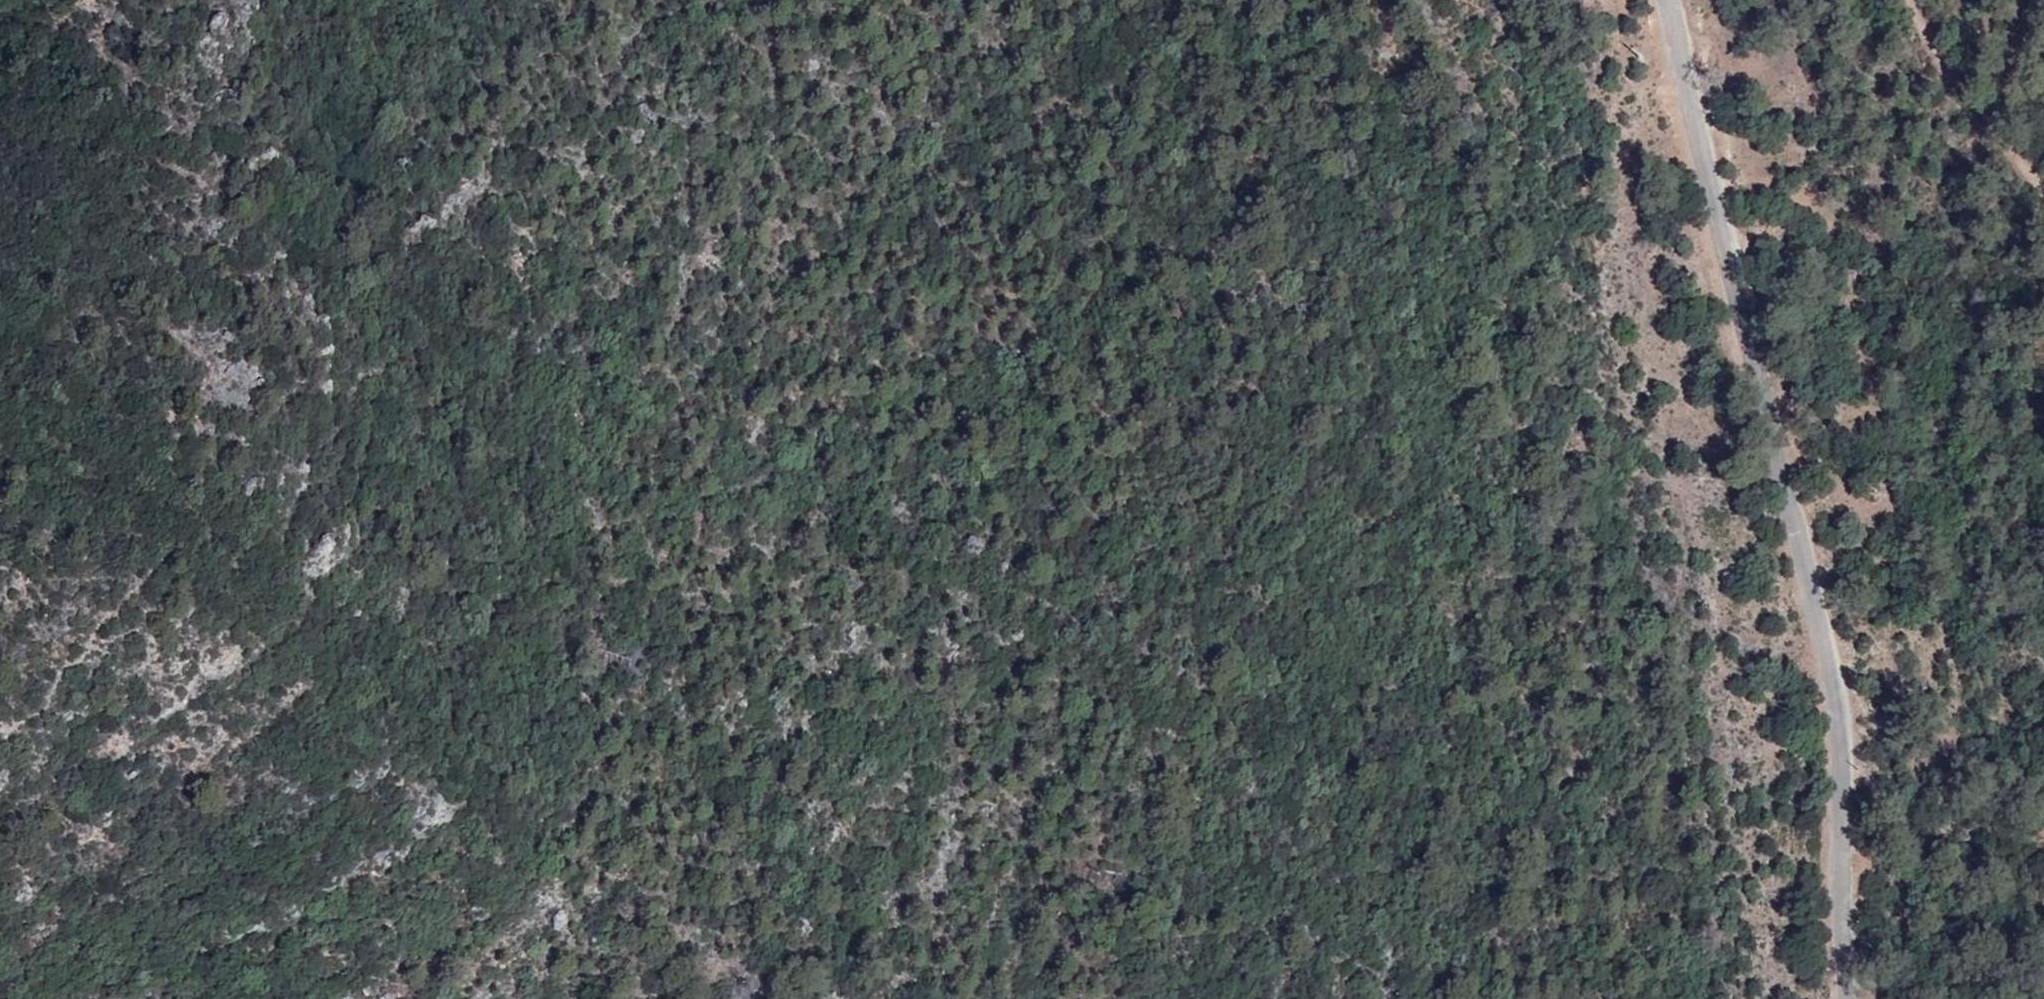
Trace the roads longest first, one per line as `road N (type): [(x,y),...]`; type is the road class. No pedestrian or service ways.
road 1 (unclassified): [(1673,0),(1849,723),(1862,998)]
road 2 (track): [(1903,0),(1930,51),(2043,188)]

